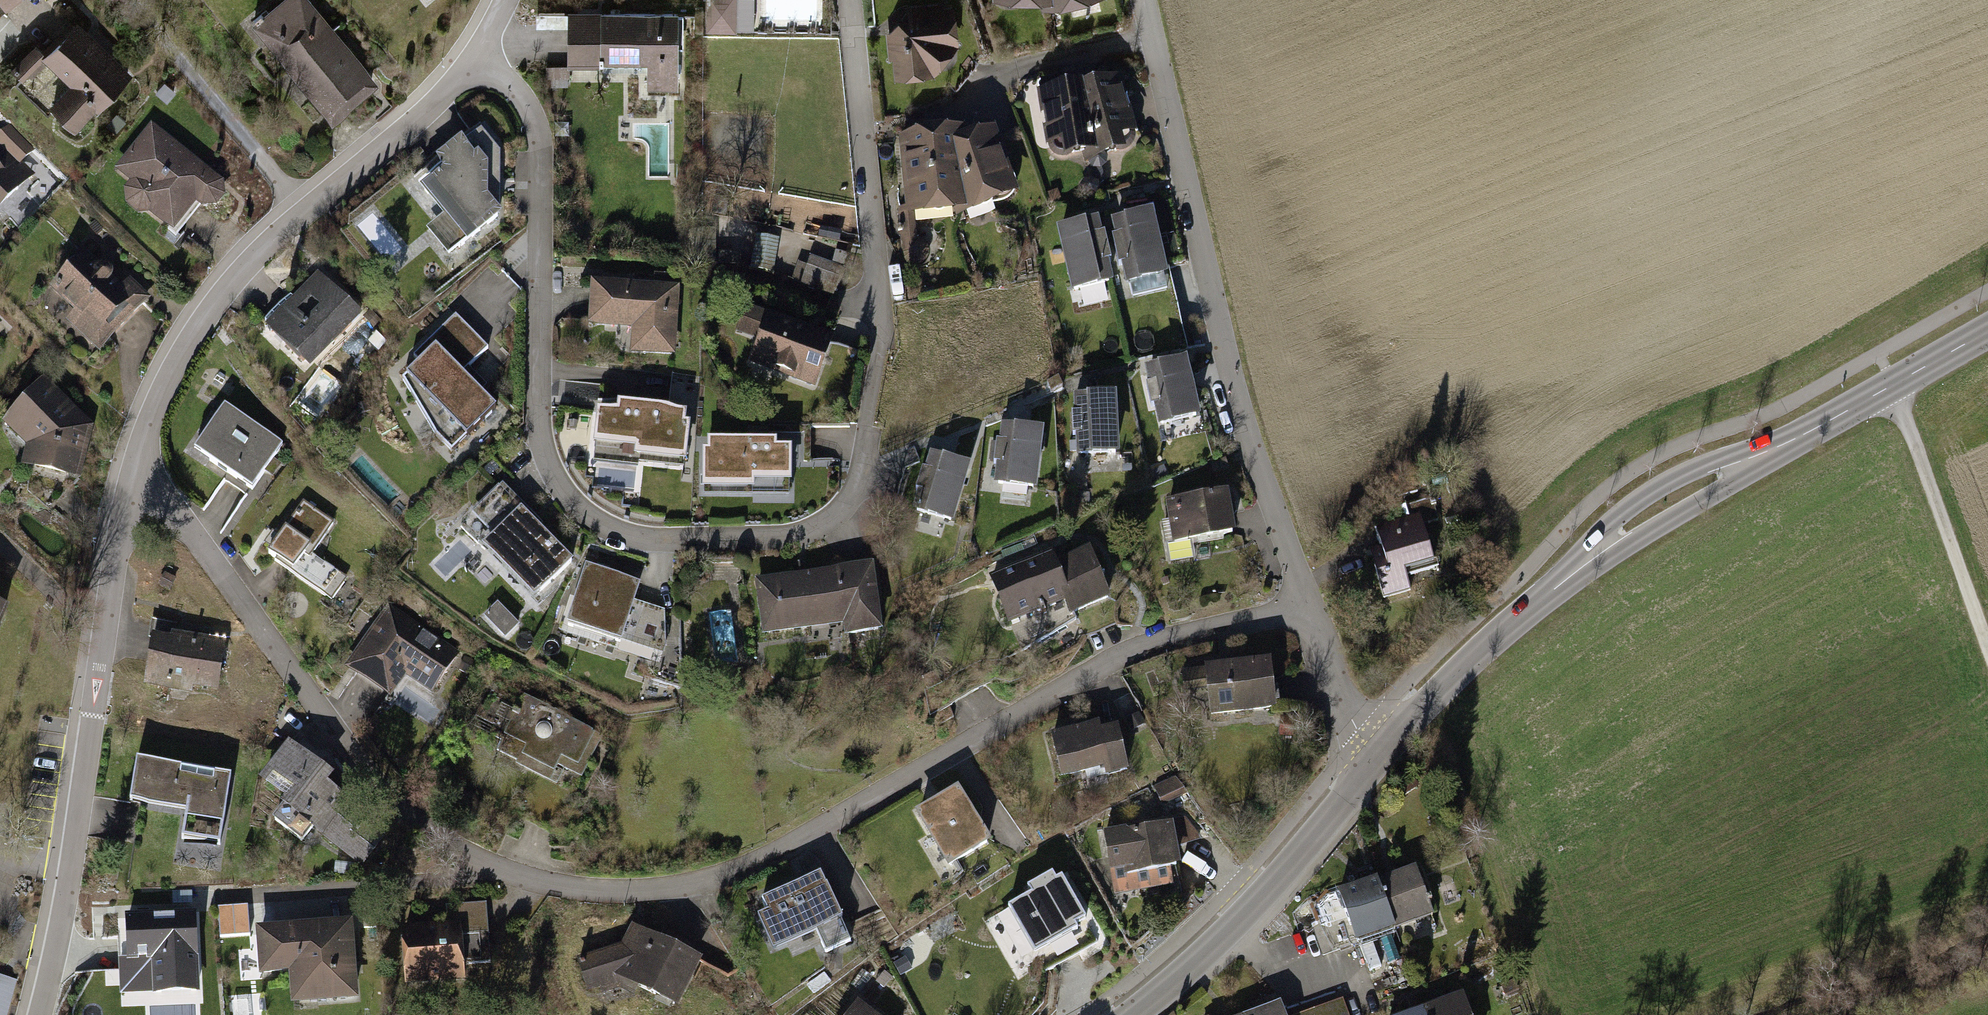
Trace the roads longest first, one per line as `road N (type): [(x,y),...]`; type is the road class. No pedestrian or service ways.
road 1 (residential): [(1310,607),(1102,663),(723,878),(623,894),(560,888),(466,863),(384,794),(137,456)]
road 2 (residential): [(861,473),(838,514),(793,535),(630,535),(594,519),(561,488),(539,417),(539,150),(515,89),(475,57)]
road 3 (residential): [(1310,607),(1225,345),(1145,0)]
road 4 (residential): [(34,1014),(71,843),(121,505),(137,456)]
road 5 (secondary): [(1380,758),(1231,929),(1134,1014)]
road 6 (track): [(1877,354),(1987,640)]
road 7 (residential): [(850,0),(880,304)]
road 8 (residential): [(137,456),(163,384),(217,299),(302,208)]
road 9 (residential): [(134,0),(302,208)]
road 10 (secondary): [(1787,443),(1720,459),(1652,490),(1611,523),(1568,578)]
road 11 (secondary): [(1568,578),(1471,661),(1380,758)]
road 12 (secondary): [(1568,578),(1735,484),(1787,443)]
road 13 (residential): [(302,208),(419,118),(475,57)]
road 14 (secondary): [(1987,331),(1787,443)]
road 15 (residential): [(1380,758),(1341,699),(1310,607)]
road 16 (track): [(1987,964),(1867,1014)]

